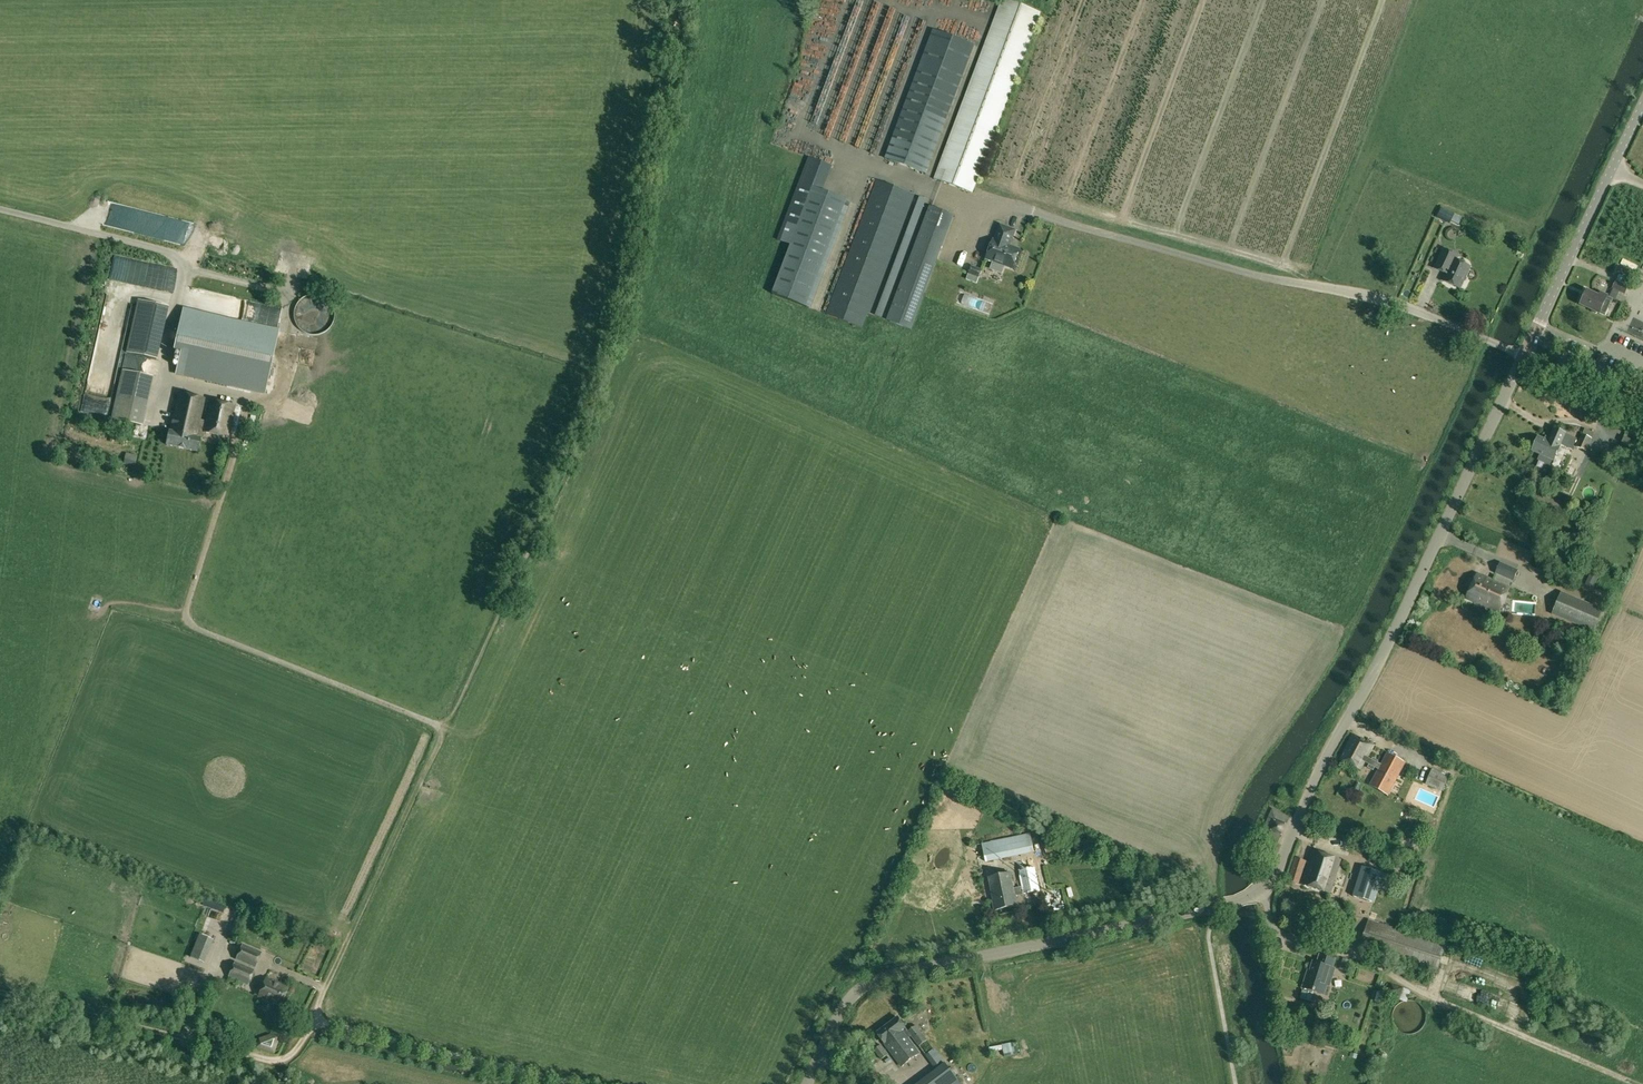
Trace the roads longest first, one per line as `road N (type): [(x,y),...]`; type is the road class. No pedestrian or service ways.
road 1 (tertiary): [(806,1083),(840,1011),(872,981),(1212,908),(1267,887),(1522,357)]
road 2 (track): [(442,735),(575,453),(621,324),(662,147),(681,0)]
road 3 (track): [(0,992),(267,1061),(289,1058),(314,1022)]
road 4 (tertiary): [(1522,357),(1642,102)]
road 5 (track): [(324,989),(442,735)]
road 6 (track): [(1635,1083),(1429,996)]
road 7 (tertiary): [(1642,410),(1522,357)]

